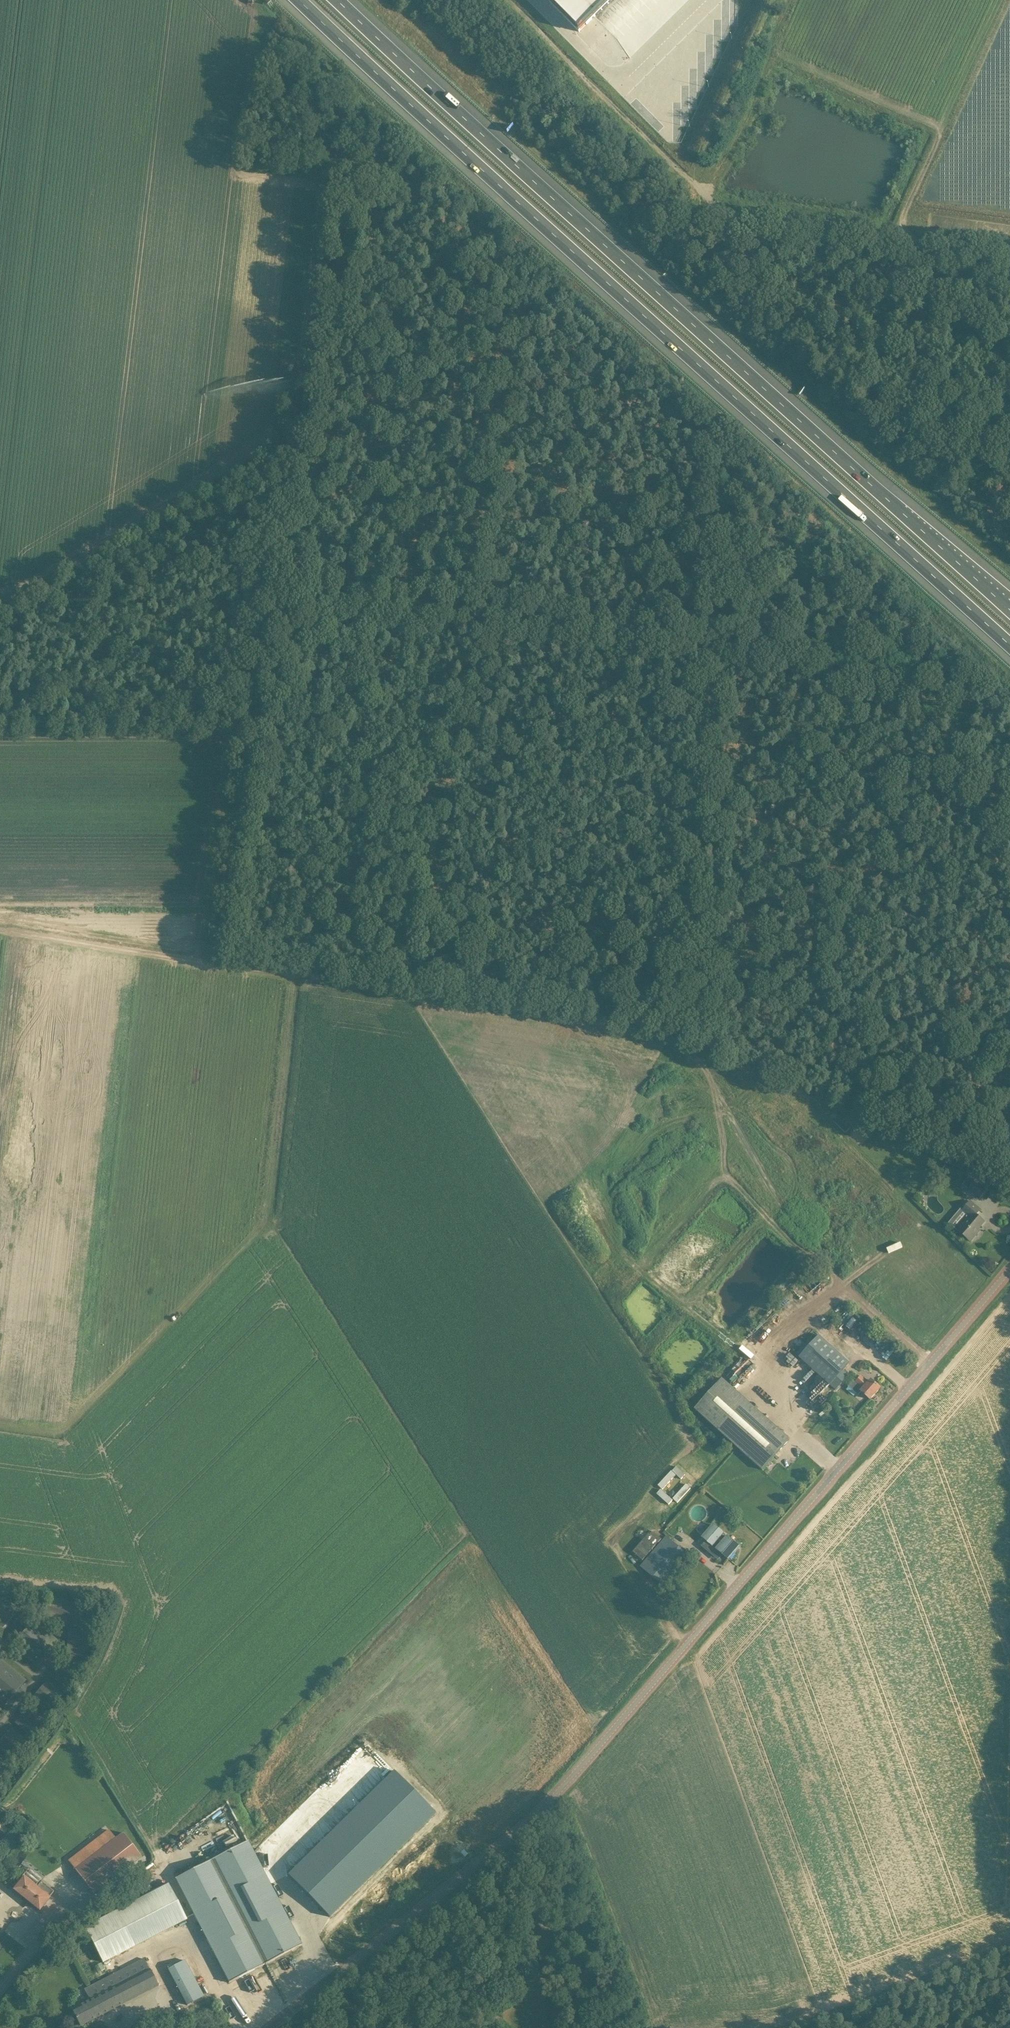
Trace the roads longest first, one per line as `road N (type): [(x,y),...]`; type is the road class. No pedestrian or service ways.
road 1 (tertiary): [(268,2027),(488,1856),(582,1768),(1009,1271)]
road 2 (motorway): [(300,0),(1009,646)]
road 3 (motorway): [(1009,611),(338,0)]
road 4 (track): [(1009,1187),(897,1129),(671,1042),(219,963)]
road 5 (track): [(707,641),(279,590)]
road 6 (track): [(279,590),(329,181)]
road 7 (track): [(707,641),(671,1042)]
road 8 (track): [(279,590),(219,963)]
road 9 (track): [(685,216),(1009,253)]
road 10 (track): [(219,963),(0,926)]

